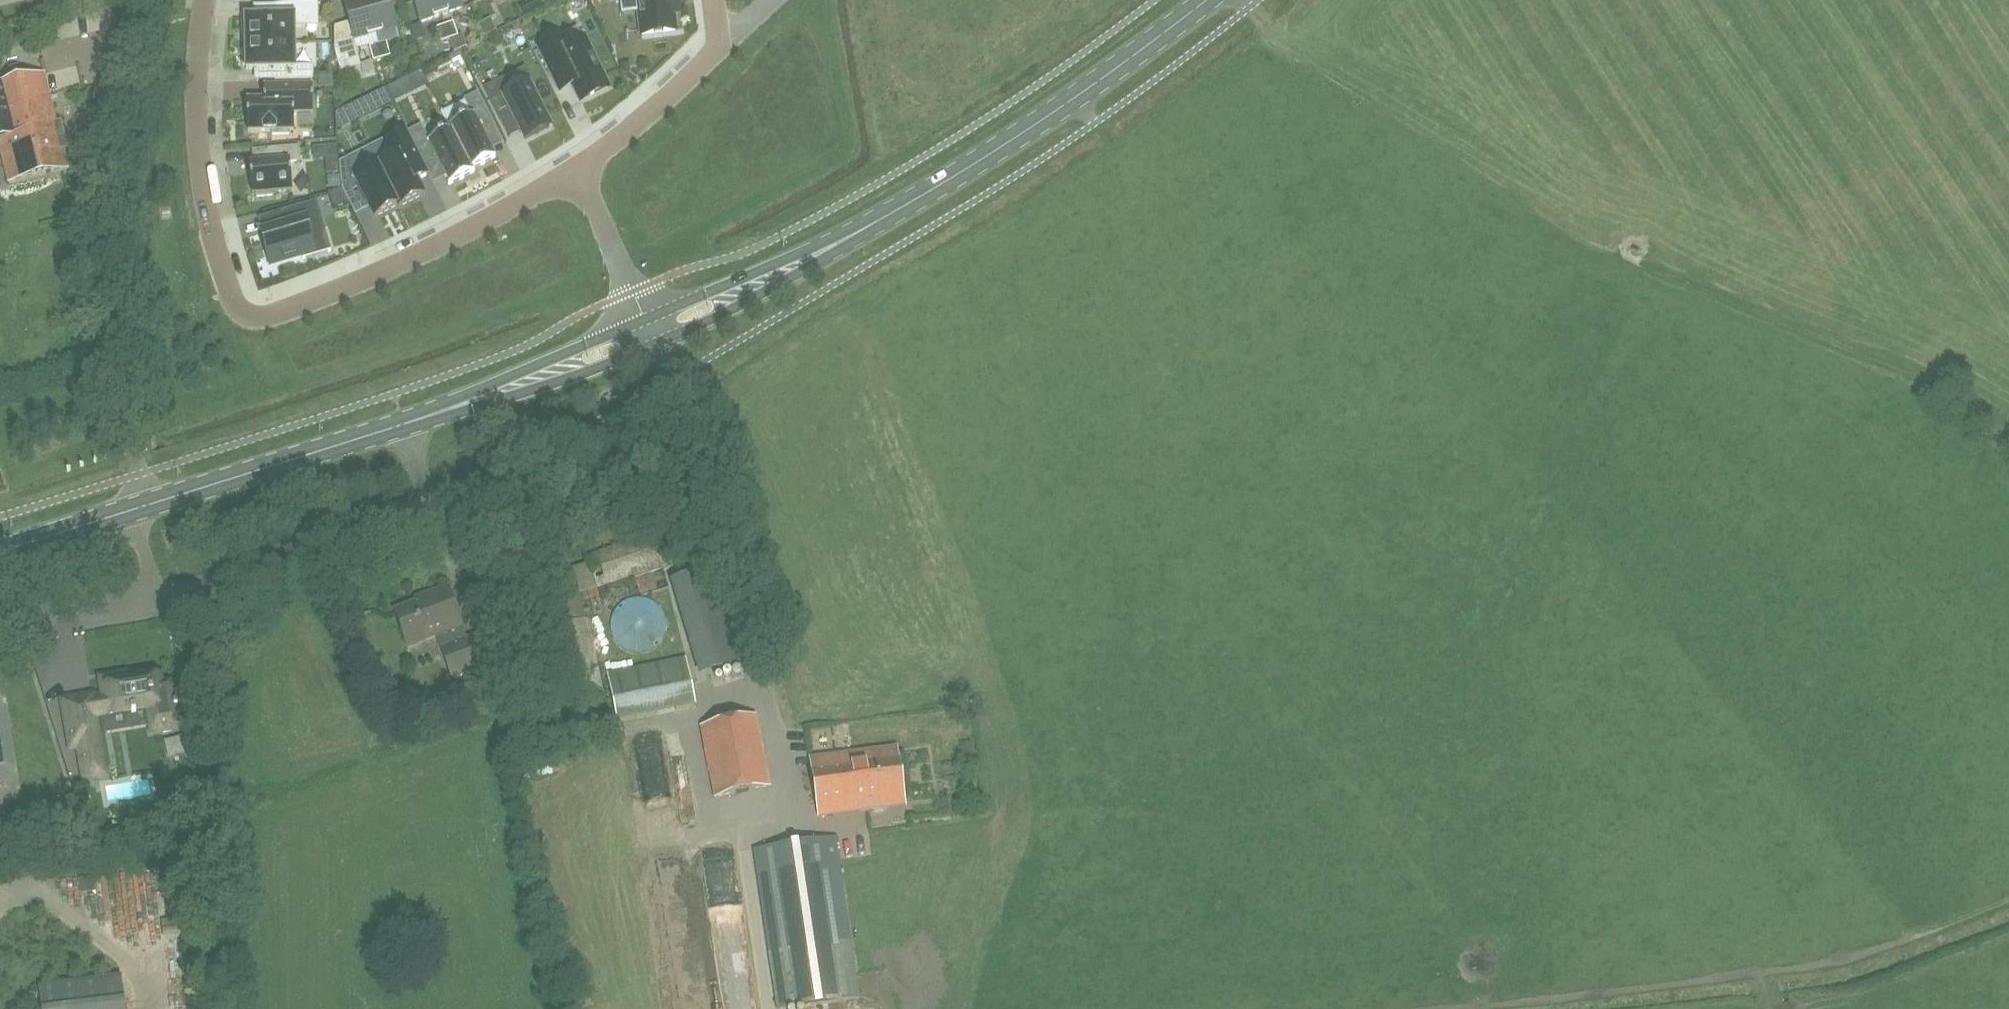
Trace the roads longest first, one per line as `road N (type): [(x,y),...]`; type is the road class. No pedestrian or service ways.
road 1 (residential): [(573,170),(242,315),(209,219),(196,150),(207,0)]
road 2 (primary): [(646,331),(854,235),(972,166),(1205,0)]
road 3 (primary): [(137,511),(646,331)]
road 4 (residential): [(0,620),(155,598),(137,511)]
road 5 (residential): [(720,45),(573,170)]
road 6 (residential): [(573,170),(646,331)]
road 7 (primary): [(0,552),(137,511)]

